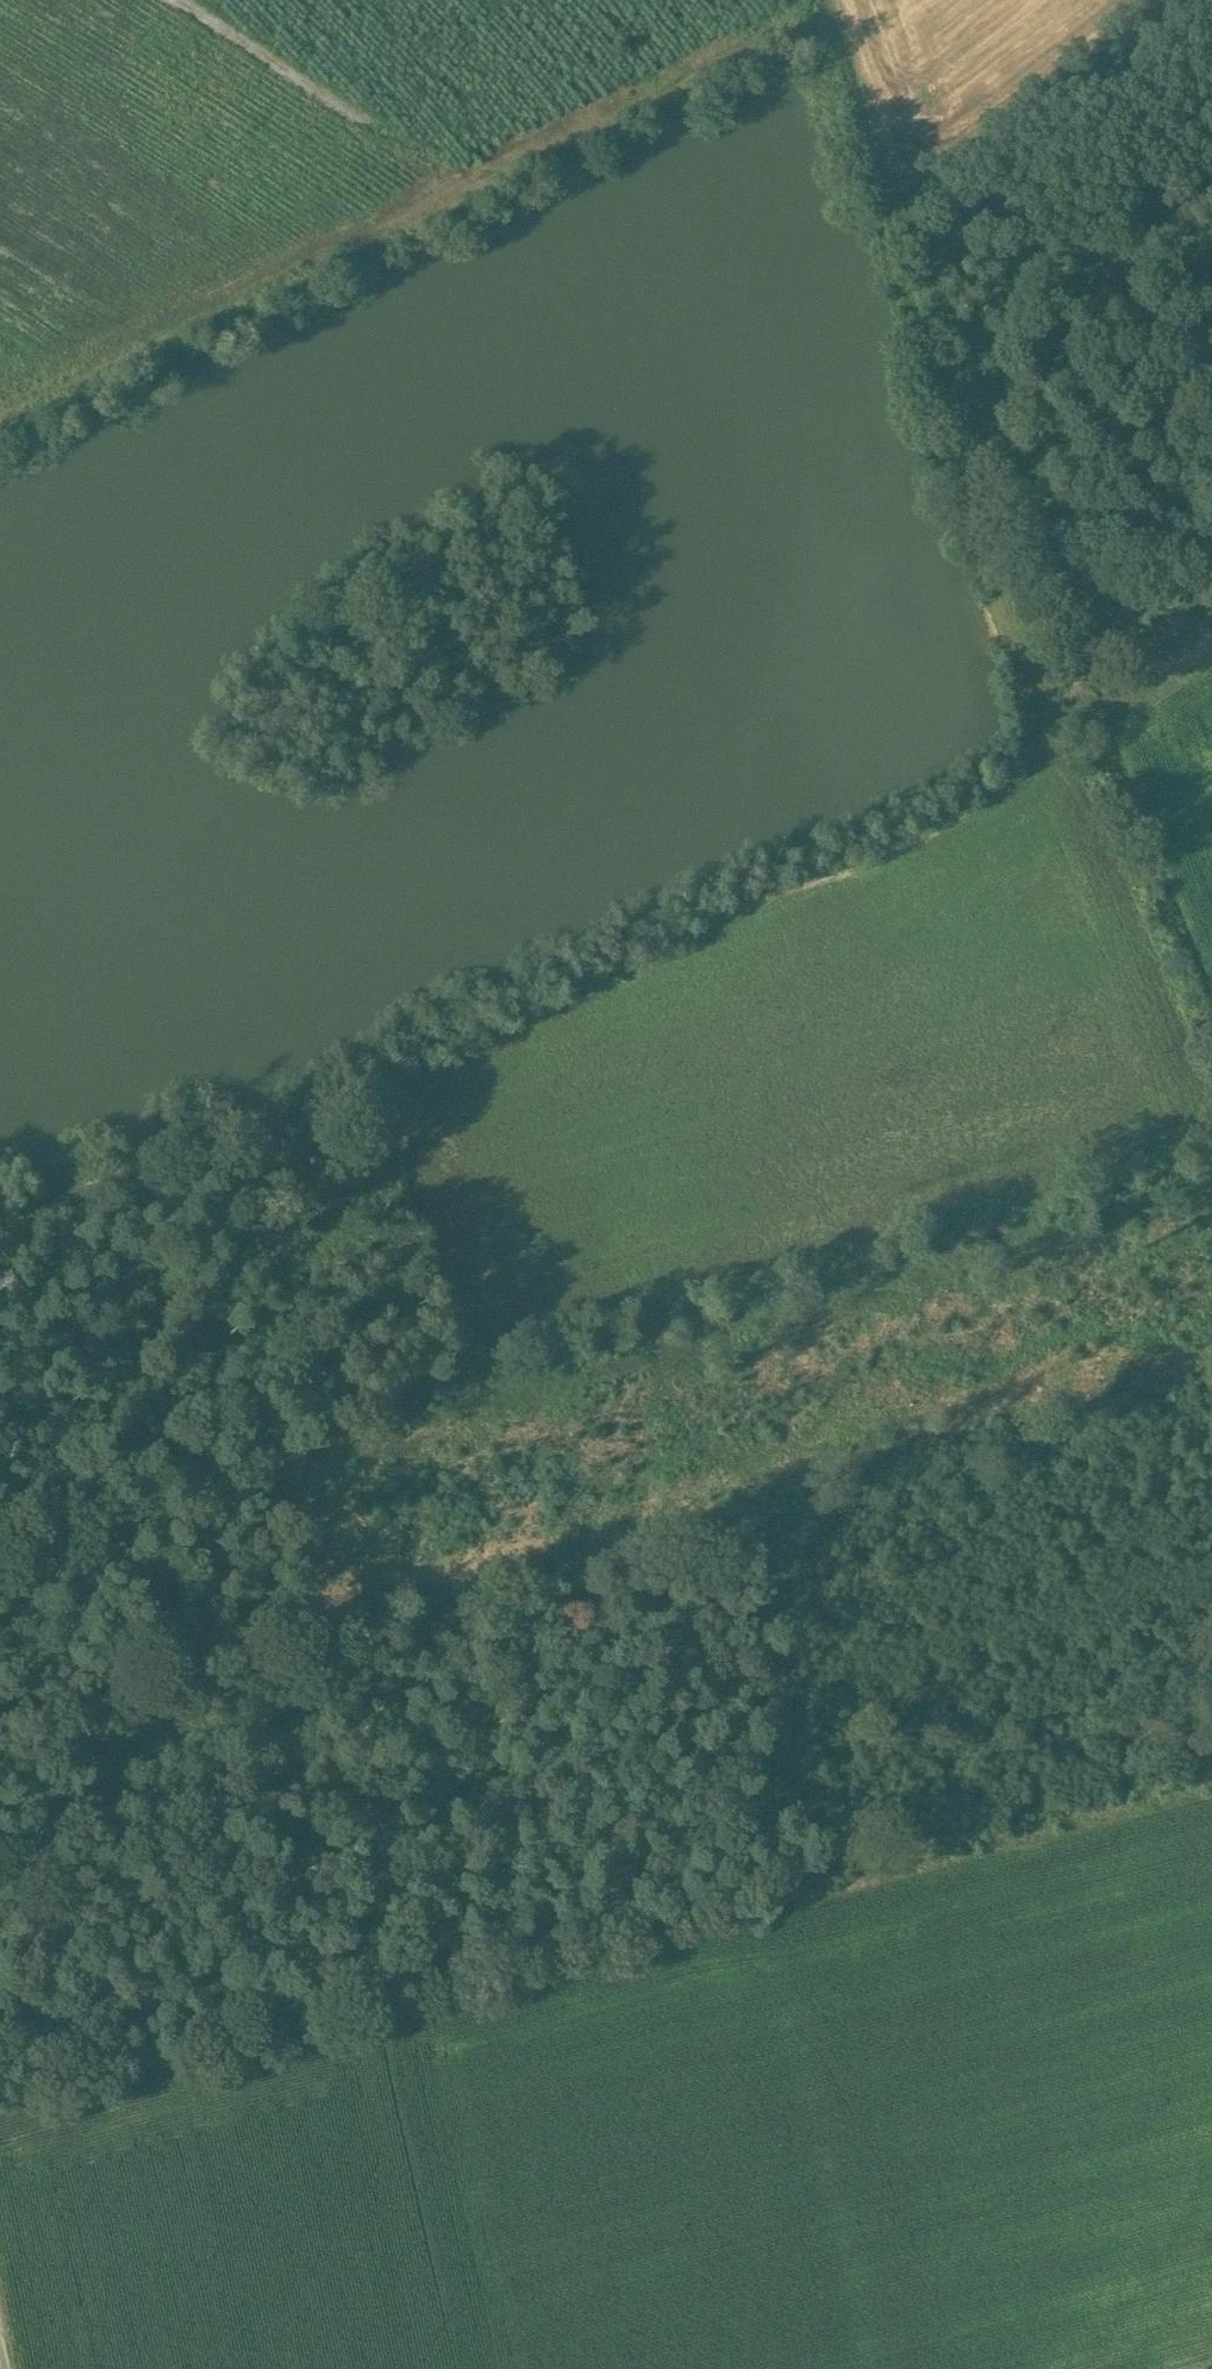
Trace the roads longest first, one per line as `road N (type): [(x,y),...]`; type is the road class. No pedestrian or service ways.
road 1 (track): [(1211,583),(1041,701)]

